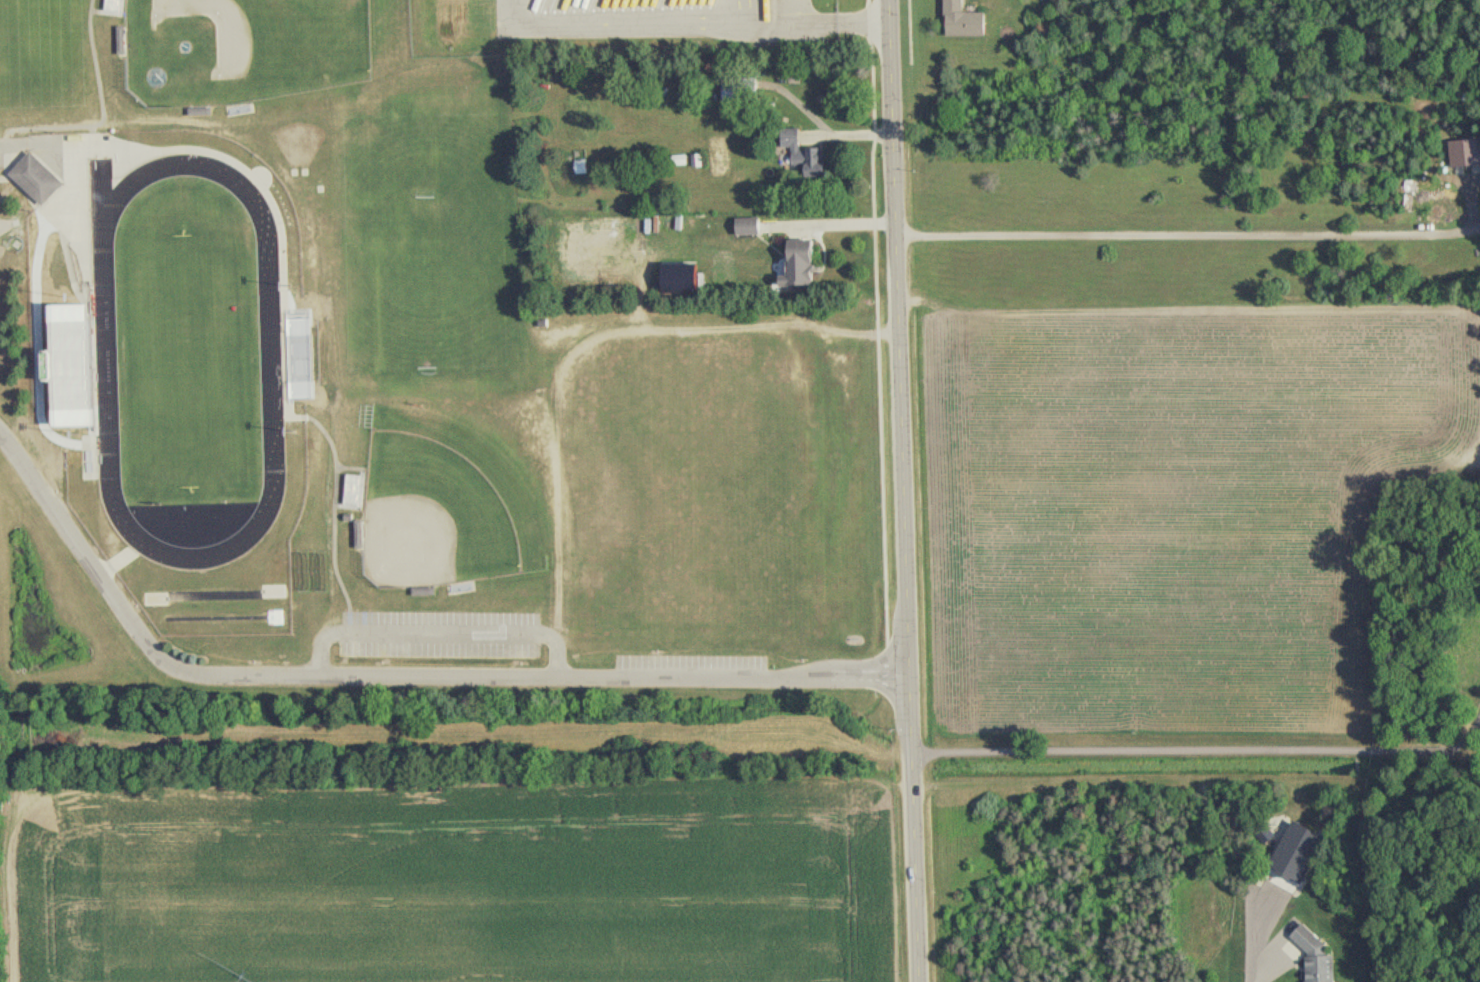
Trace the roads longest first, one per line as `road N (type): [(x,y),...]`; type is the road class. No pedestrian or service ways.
road 1 (residential): [(891,0),(921,981)]

